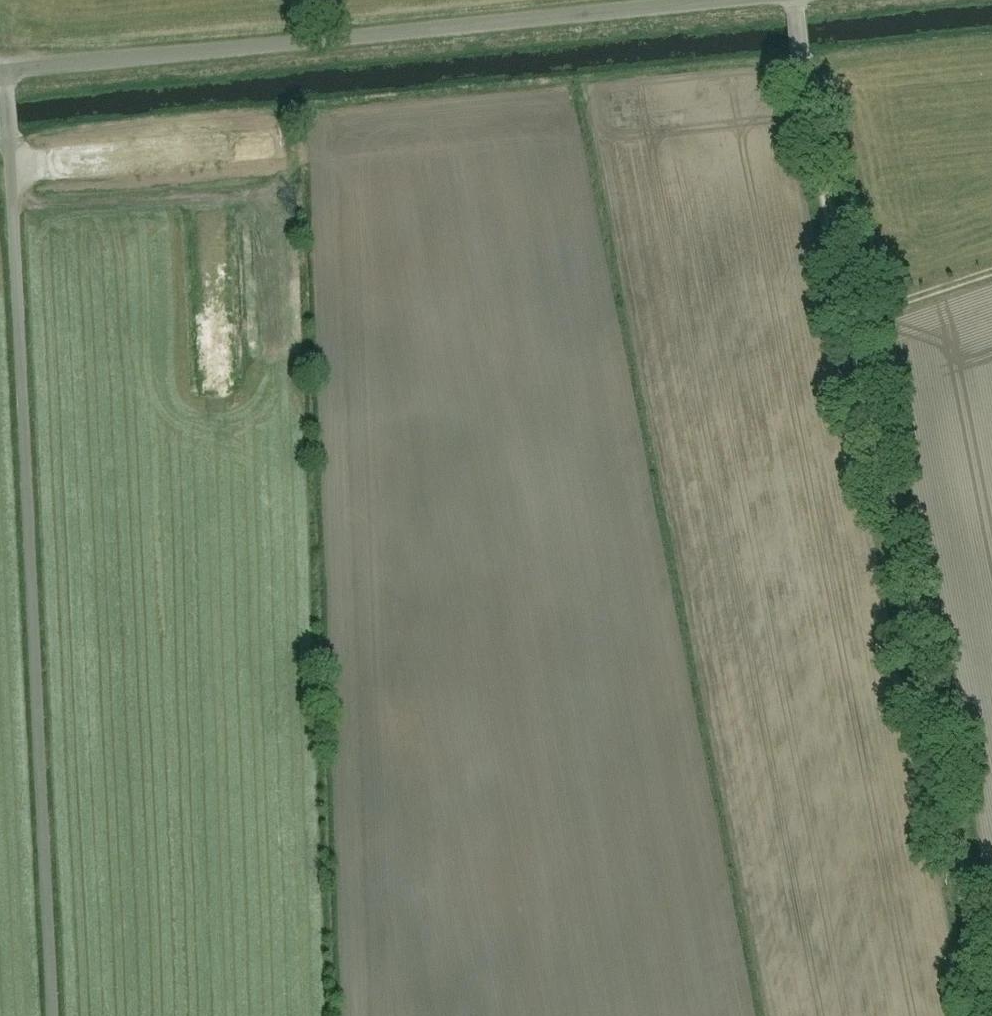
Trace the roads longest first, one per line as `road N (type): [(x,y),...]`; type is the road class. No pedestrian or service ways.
road 1 (track): [(794,0),(990,1015)]
road 2 (unclassified): [(718,0),(0,64)]
road 3 (track): [(850,315),(991,273)]

